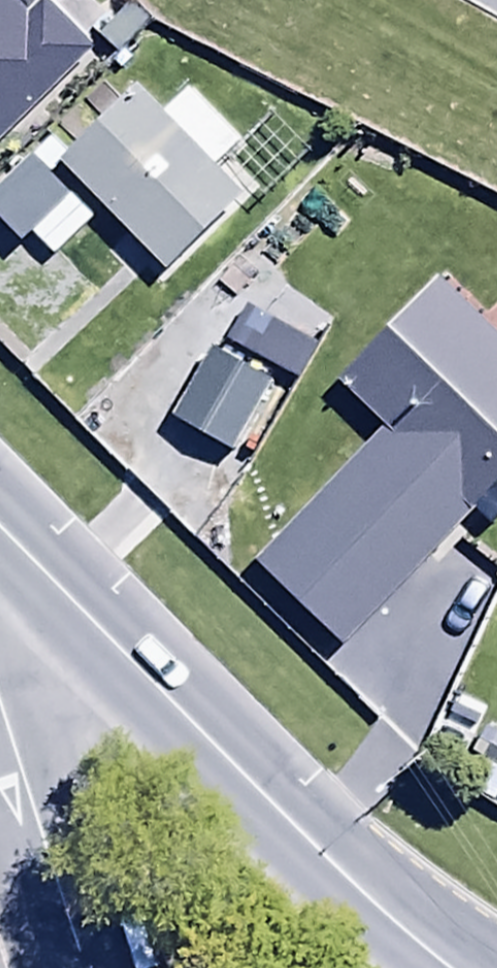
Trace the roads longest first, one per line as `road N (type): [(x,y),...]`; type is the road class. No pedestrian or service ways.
road 1 (tertiary): [(0,528),(443,967)]
road 2 (residential): [(84,967),(0,742)]

